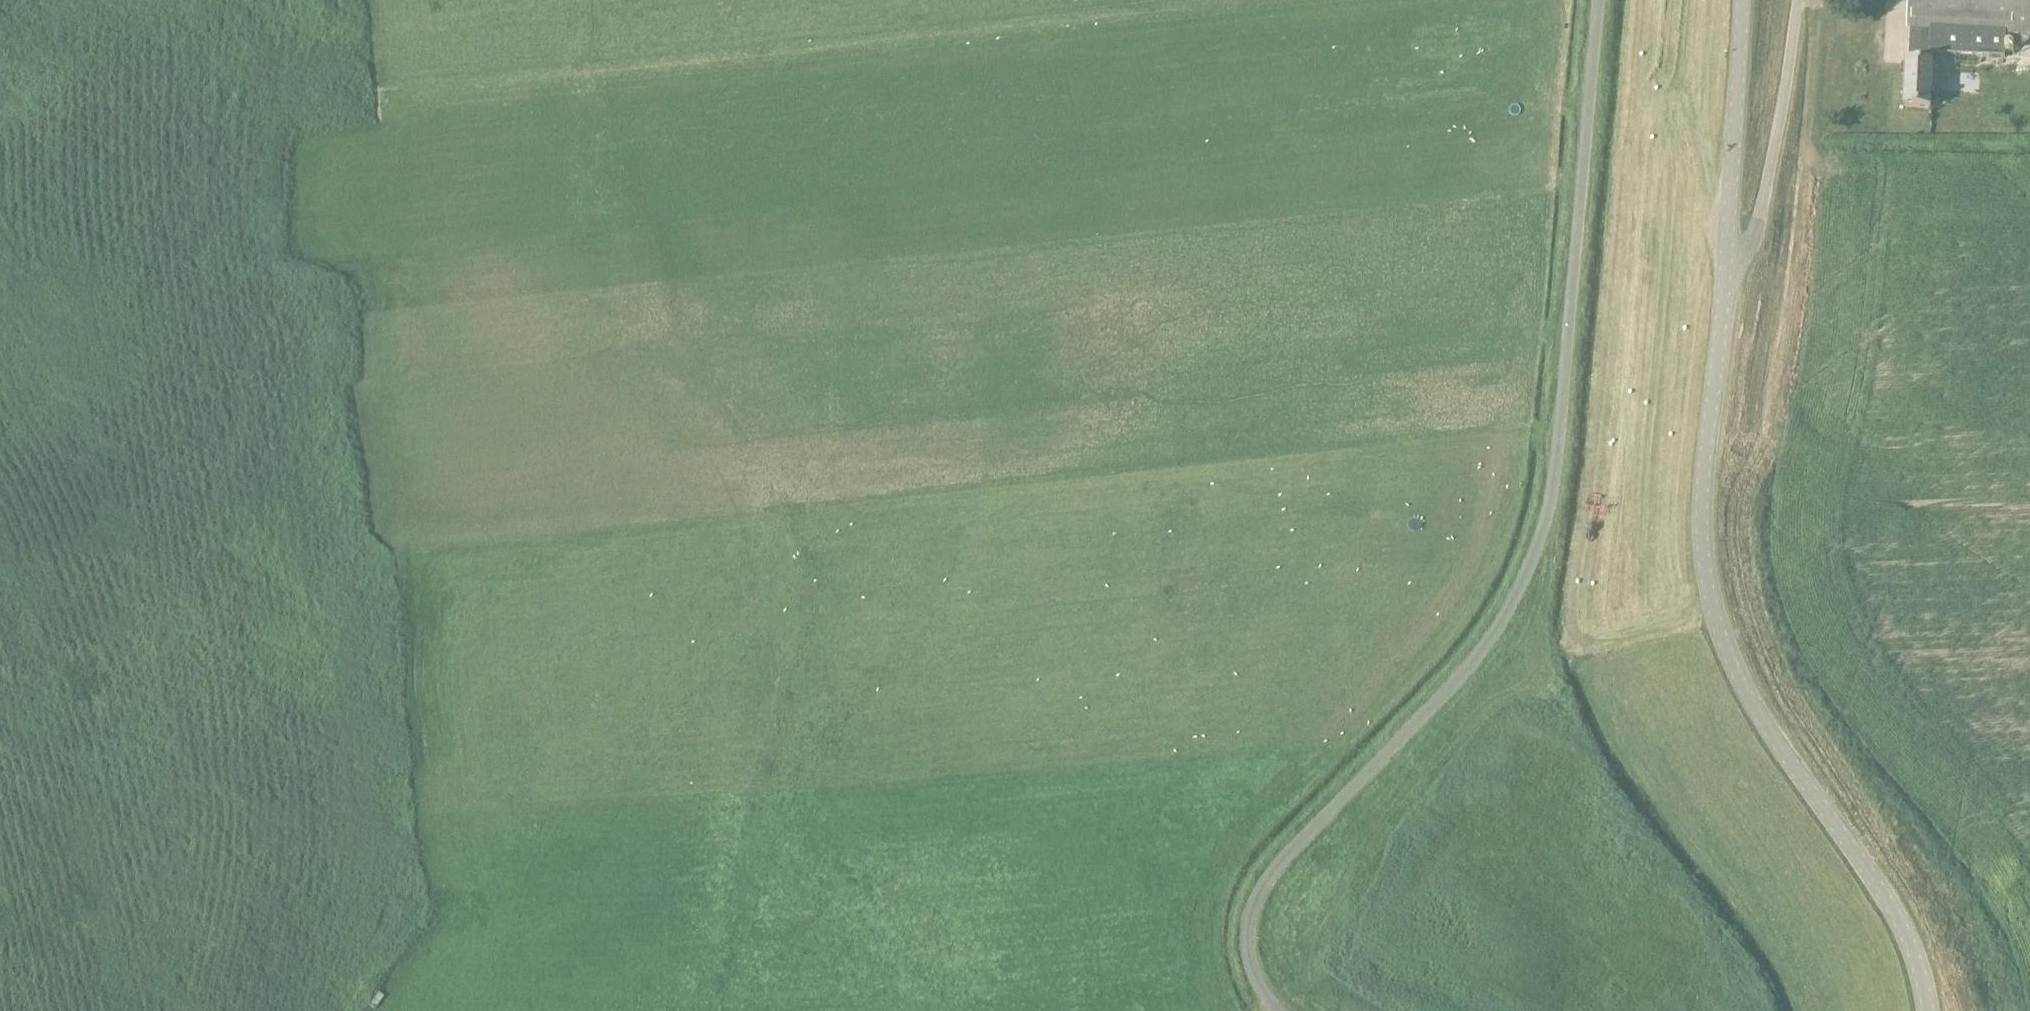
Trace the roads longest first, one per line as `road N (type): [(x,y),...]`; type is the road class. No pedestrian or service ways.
road 1 (unclassified): [(1275,1010),(1249,968),(1247,927),(1256,893),(1463,674),(1504,617),(1540,540),(1558,445),(1596,0)]
road 2 (tertiary): [(1927,1010),(1894,914),(1734,675),(1706,582),(1702,488),(1741,0)]

